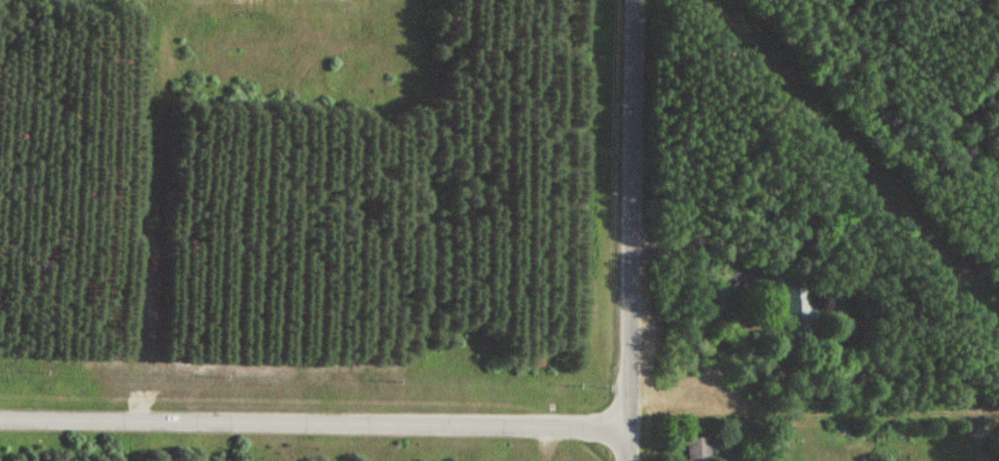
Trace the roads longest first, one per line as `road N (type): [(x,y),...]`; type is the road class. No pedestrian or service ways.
road 1 (residential): [(630,425),(0,418)]
road 2 (tertiary): [(630,425),(635,0)]
road 3 (residential): [(111,420),(119,0)]

